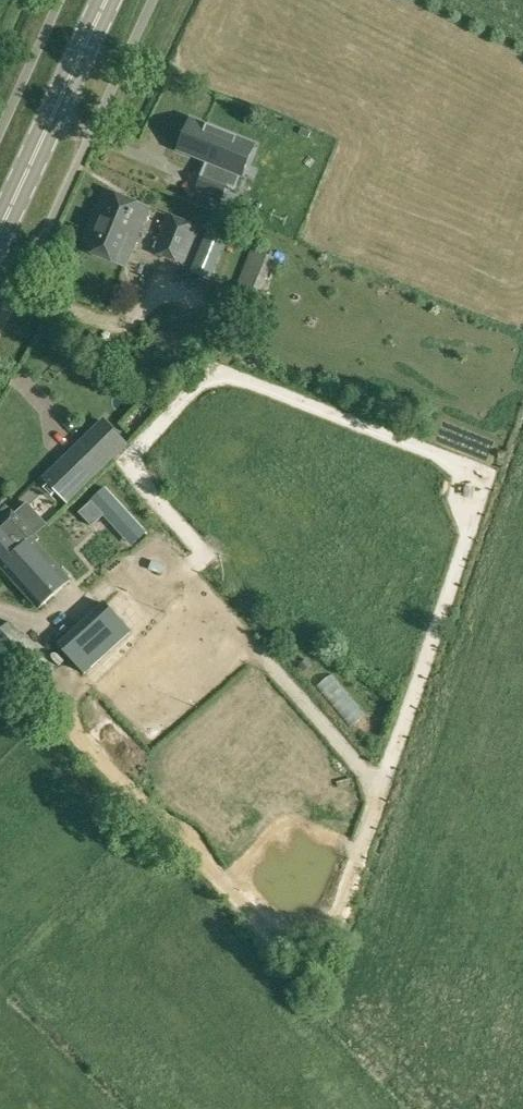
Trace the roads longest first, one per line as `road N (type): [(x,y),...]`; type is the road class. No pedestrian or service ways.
road 1 (secondary): [(0,230),(111,0)]

